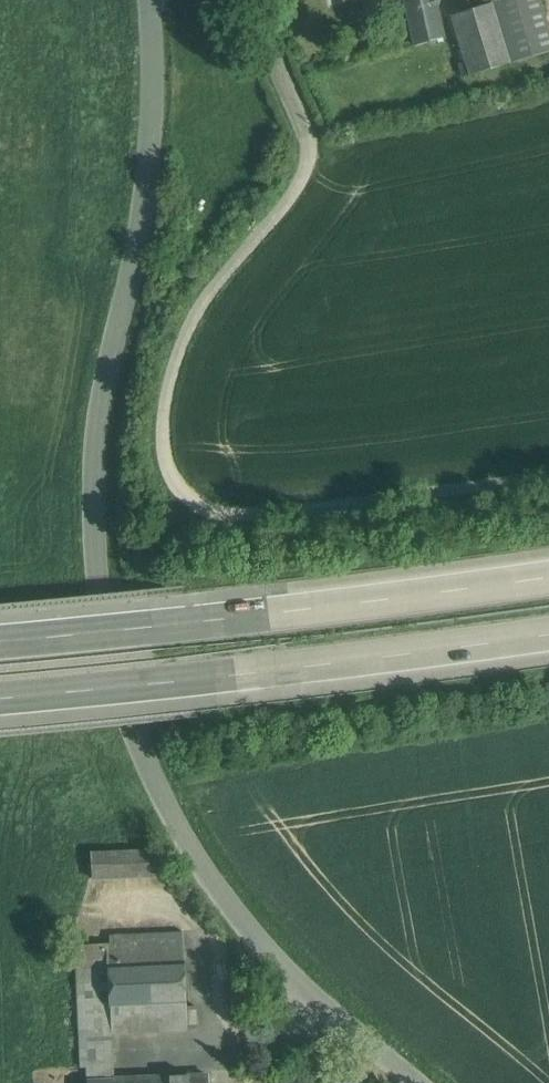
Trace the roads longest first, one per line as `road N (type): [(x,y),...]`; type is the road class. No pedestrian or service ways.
road 1 (tertiary): [(416,1082),(269,954),(222,899),(154,782),(103,626),(94,461),(153,142),(149,0)]
road 2 (track): [(243,0),(311,140),(298,186),(203,299),(175,355),(161,473),(180,502),(288,513),(548,474)]
road 3 (motorway): [(548,577),(0,640)]
road 4 (motorway): [(0,697),(548,634)]

